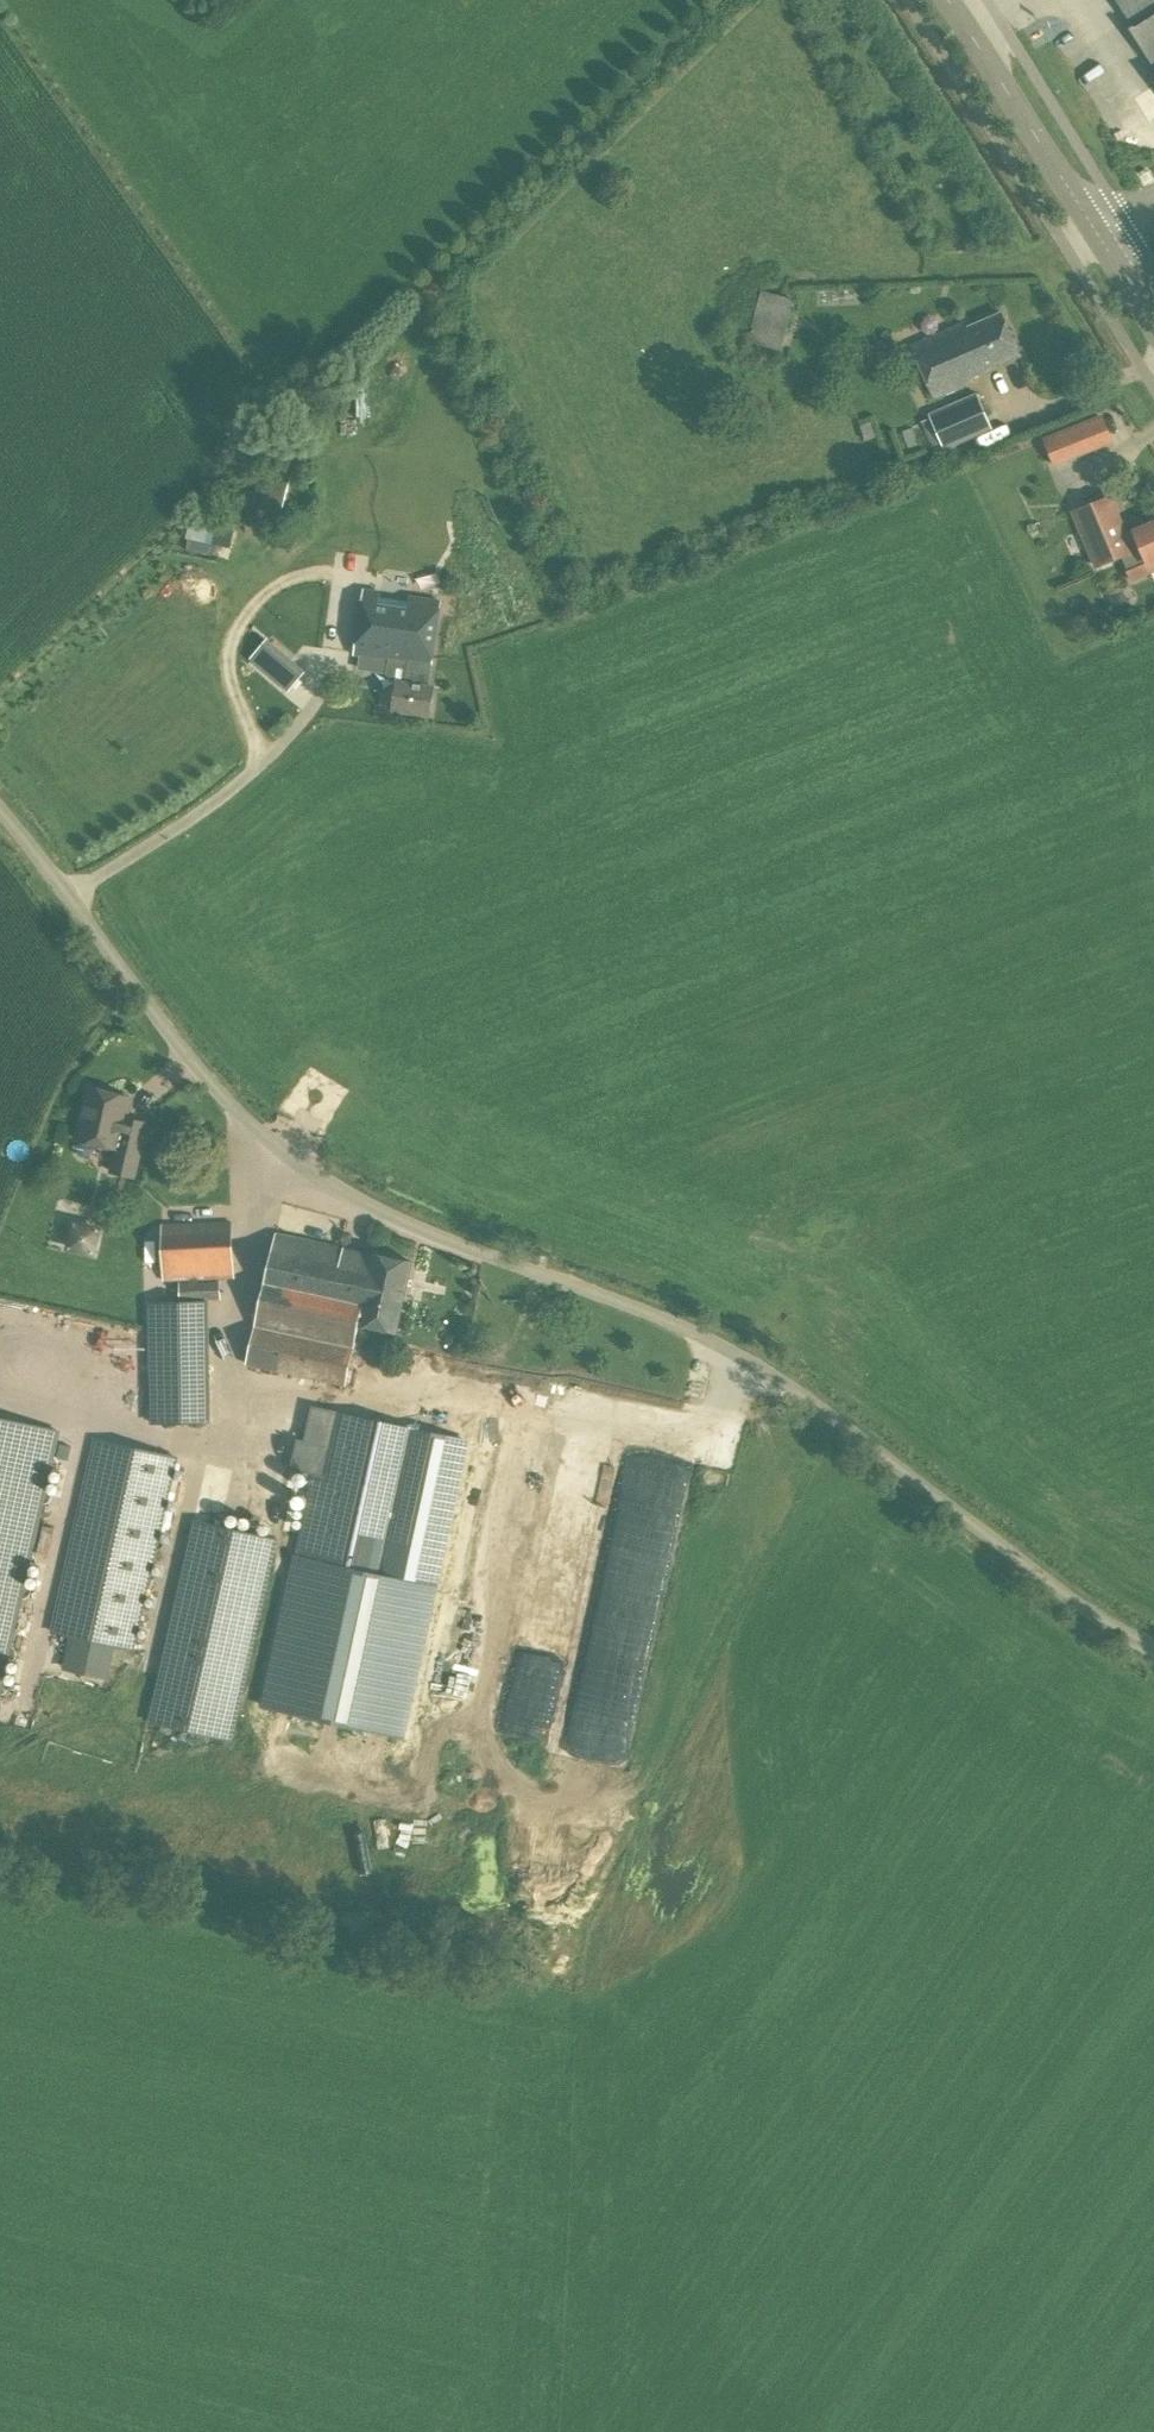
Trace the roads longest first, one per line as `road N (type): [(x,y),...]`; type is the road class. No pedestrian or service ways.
road 1 (unclassified): [(1153,1636),(1115,1624),(696,1313),(381,1202),(289,1150),(209,1077),(0,803)]
road 2 (tertiary): [(1096,232),(951,0)]

